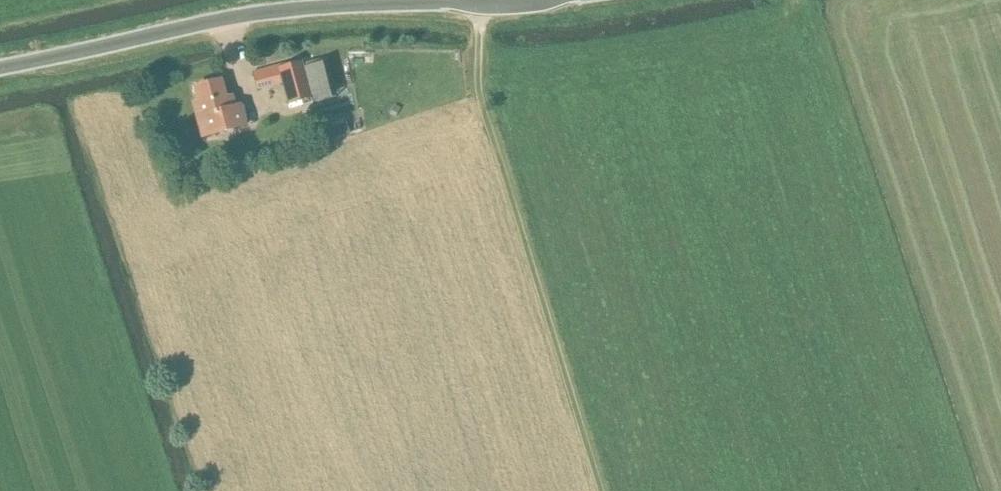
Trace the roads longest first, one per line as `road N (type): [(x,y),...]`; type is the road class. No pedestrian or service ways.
road 1 (unclassified): [(0,69),(257,14),(586,0)]

